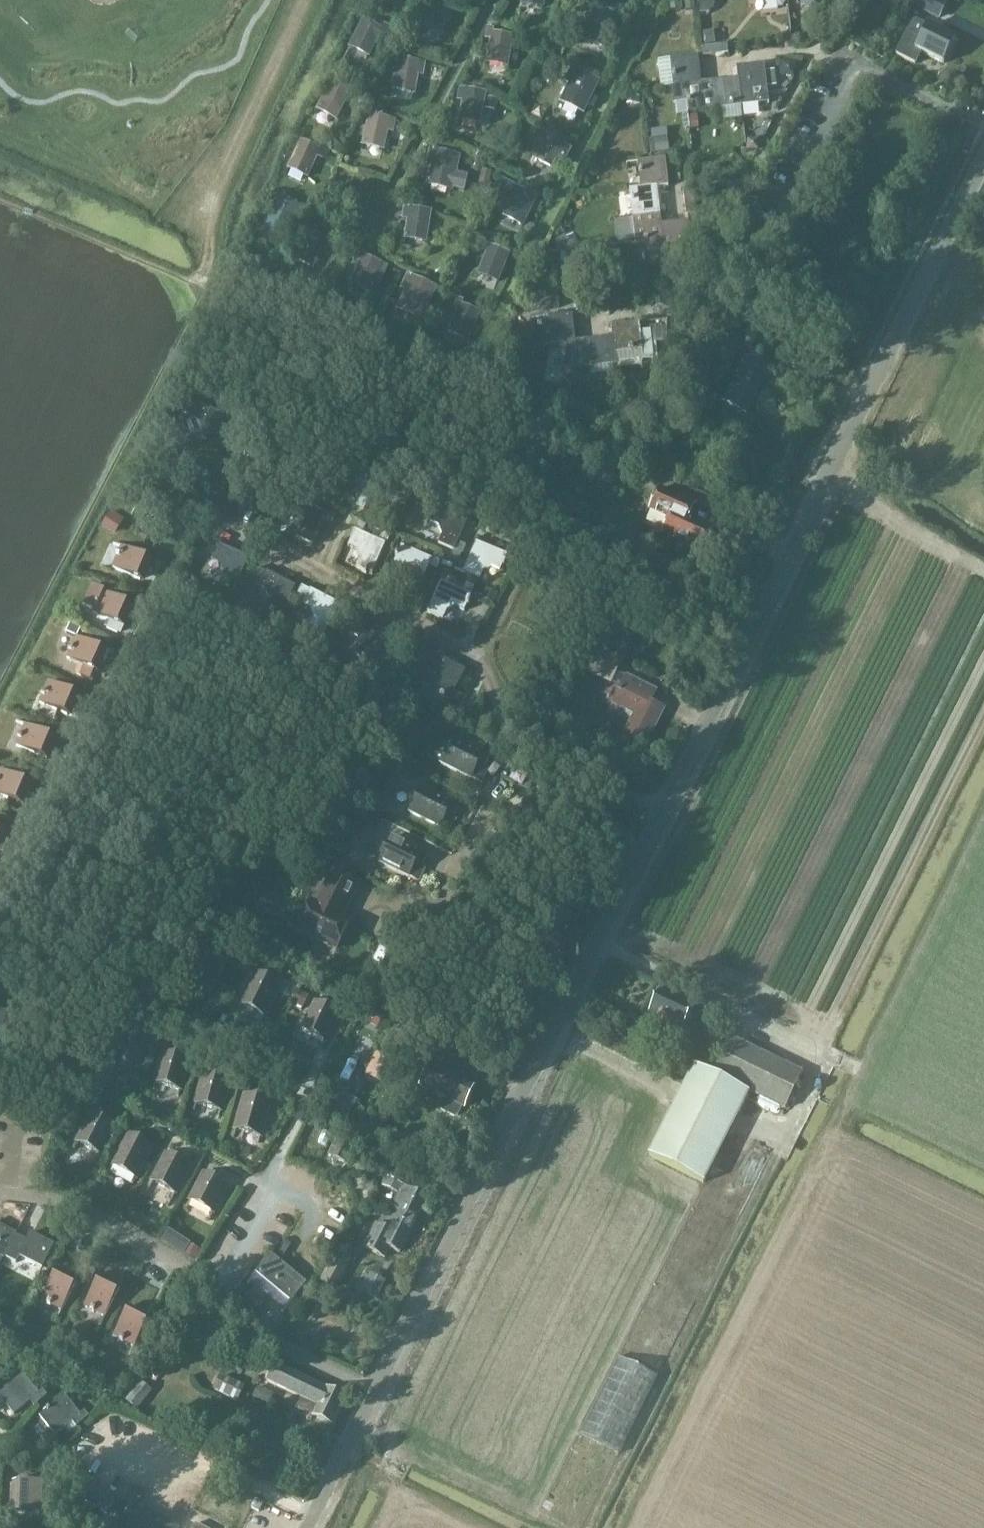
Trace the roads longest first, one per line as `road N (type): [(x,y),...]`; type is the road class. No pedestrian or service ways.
road 1 (unclassified): [(303,1527),(983,154)]

